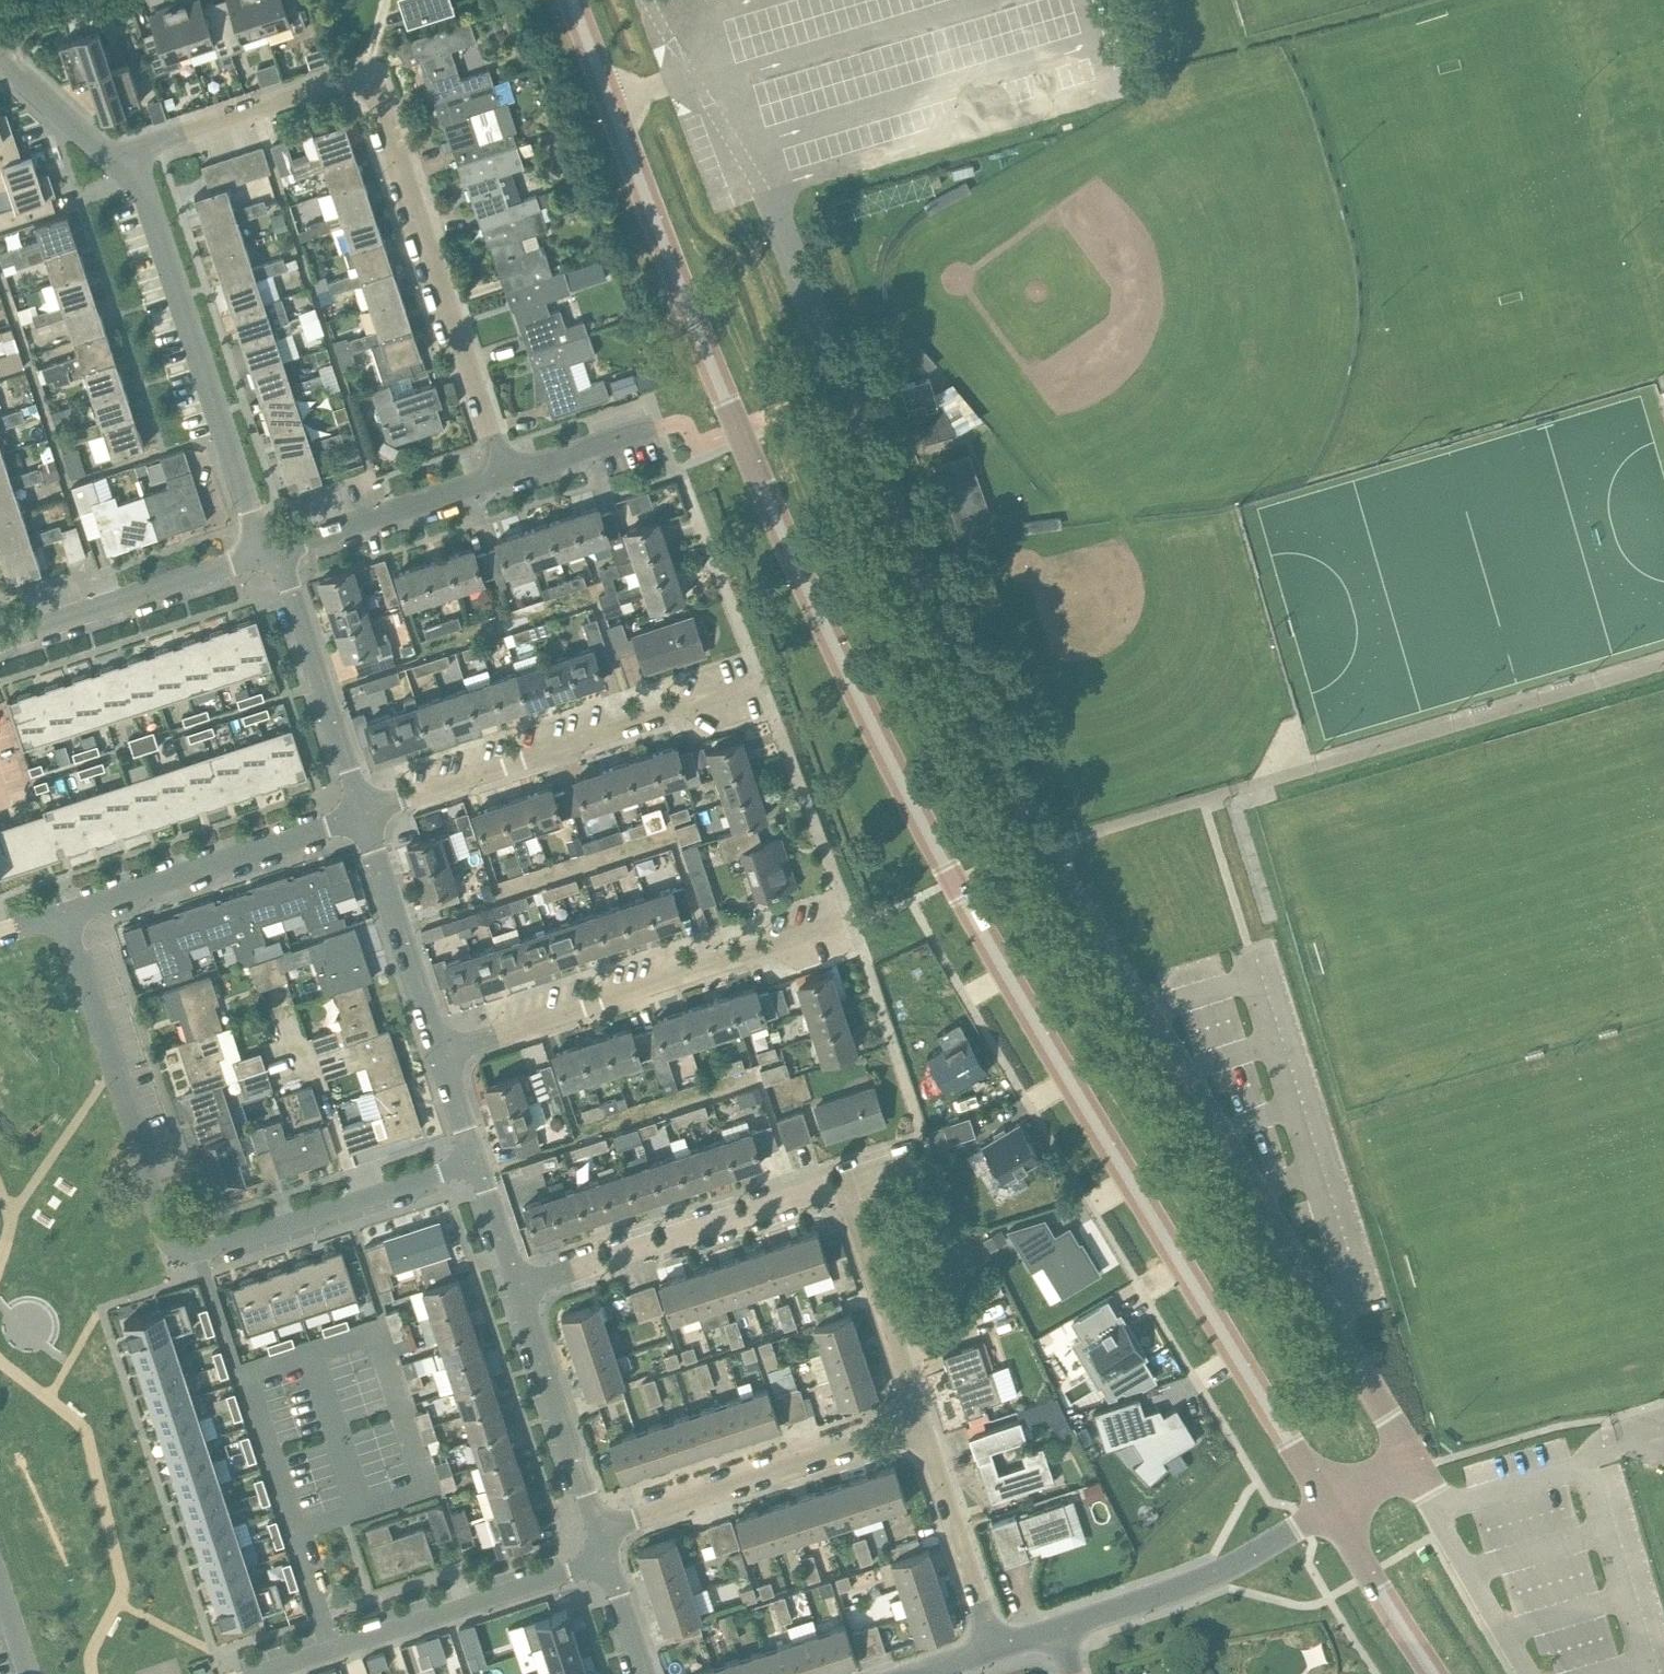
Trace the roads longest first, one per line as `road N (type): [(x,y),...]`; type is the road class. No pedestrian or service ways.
road 1 (tertiary): [(1331,1508),(1007,980),(867,723),(759,485),(612,99)]
road 2 (unclassified): [(1042,848),(954,664),(779,222),(692,74),(612,99)]
road 3 (unclassified): [(1331,1508),(1413,1458),(1042,848)]
road 4 (residential): [(503,478),(376,108),(364,94),(340,89),(151,145),(125,167)]
road 5 (residential): [(442,1055),(853,928)]
road 6 (residential): [(271,557),(250,525),(153,214),(125,167)]
road 7 (residential): [(369,812),(760,683)]
road 8 (residential): [(606,1565),(255,1673)]
road 9 (residential): [(595,1532),(923,1426)]
road 10 (residential): [(163,1220),(176,1243),(196,1252),(232,1245),(477,1161)]
road 11 (residential): [(519,1291),(812,1190),(836,1190)]
road 12 (residential): [(163,1220),(65,910)]
road 13 (residential): [(65,910),(369,812)]
road 14 (residential): [(1058,1627),(1199,1582),(1331,1508)]
road 15 (residential): [(2,643),(271,557)]
road 16 (residential): [(369,812),(293,590),(271,557)]
road 17 (residential): [(923,1426),(858,1214),(836,1190)]
road 18 (residential): [(442,1055),(369,812)]
road 19 (residential): [(595,1532),(519,1291)]
road 20 (residential): [(271,557),(503,478)]
road 21 (residential): [(995,1649),(923,1426)]
road 22 (tertiary): [(1434,1673),(1331,1508)]
road 23 (residential): [(1042,848),(1222,794)]
road 24 (residential): [(125,167),(0,48)]
road 25 (residential): [(503,478),(656,429)]
road 26 (residential): [(519,1291),(477,1161)]
road 27 (residential): [(0,36),(116,0)]

